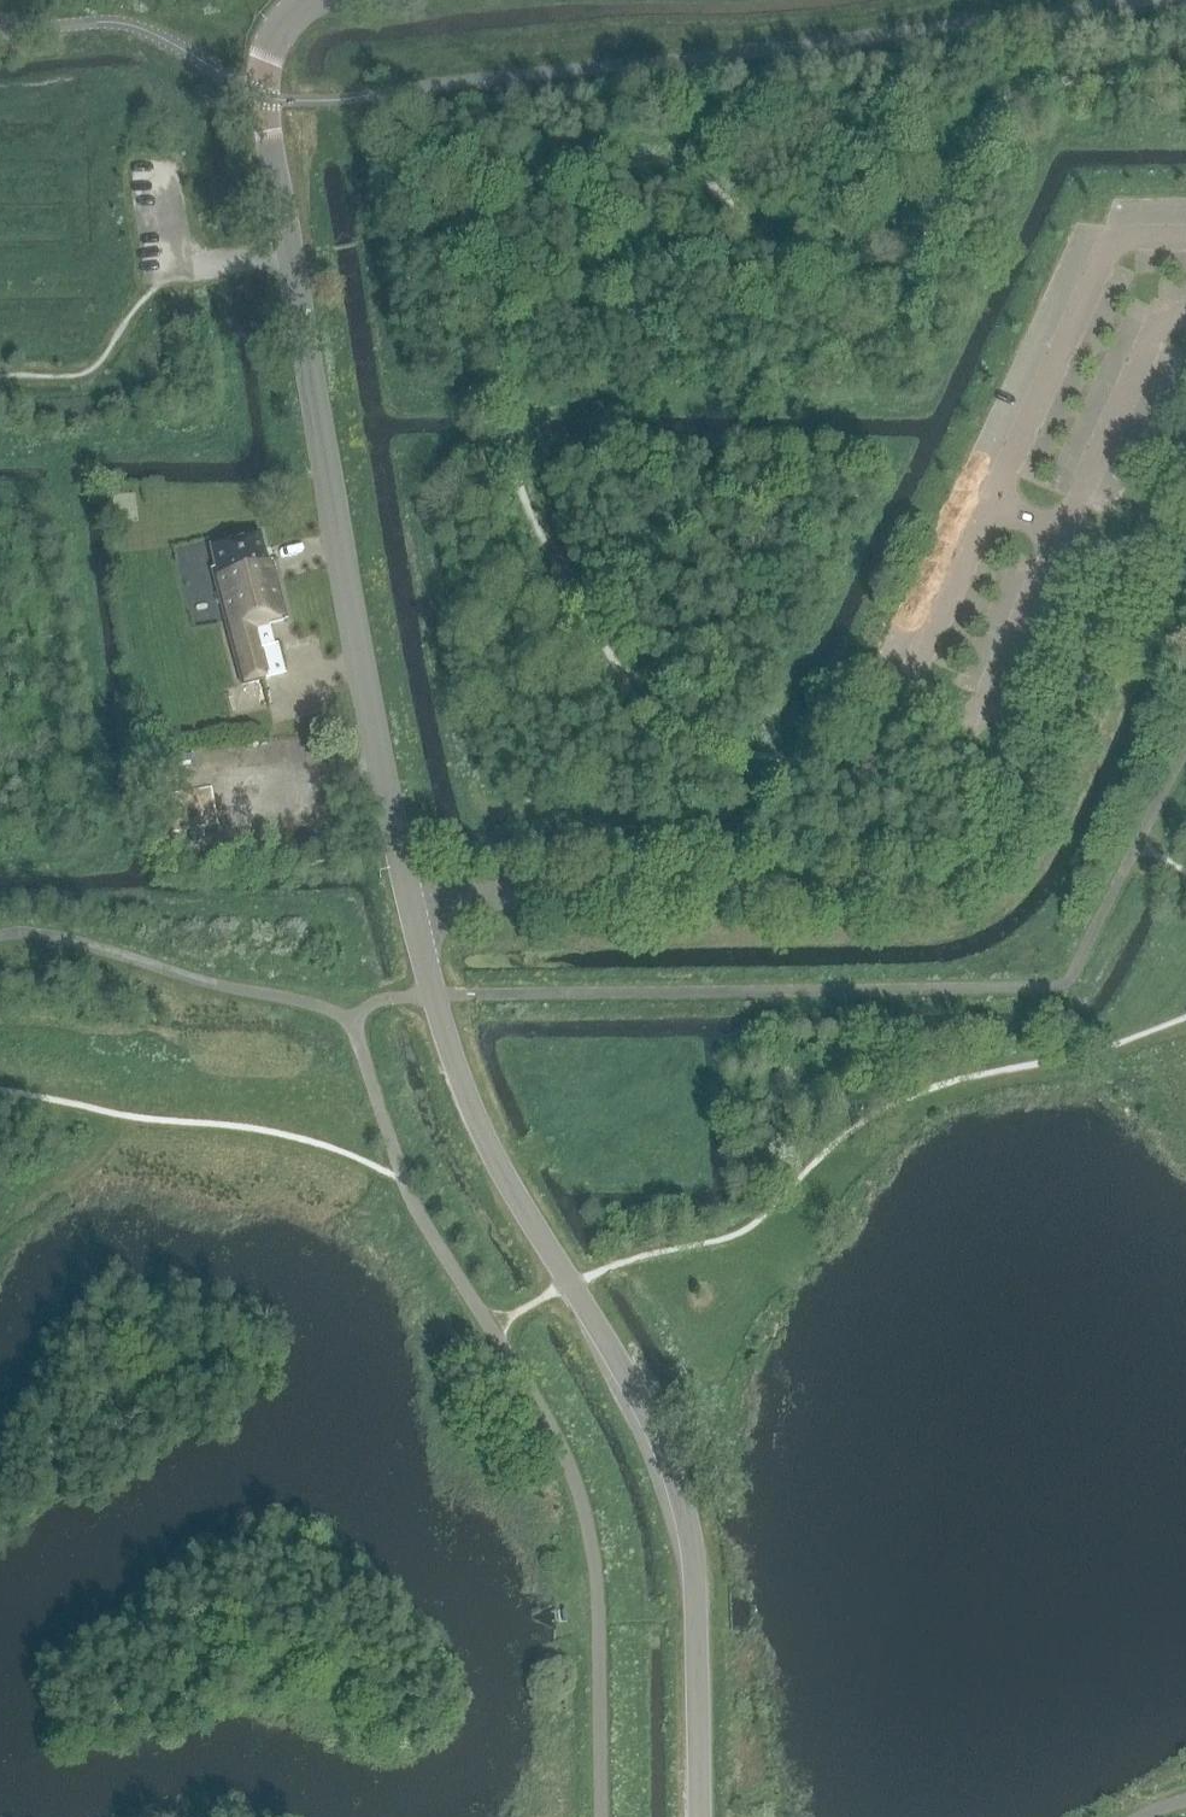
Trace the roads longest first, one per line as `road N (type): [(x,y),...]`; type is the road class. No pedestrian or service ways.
road 1 (unclassified): [(409,897),(886,893),(950,883),(971,871),(1020,815),(1185,453)]
road 2 (tertiary): [(699,1816),(698,1606),(688,1527),(644,1419),(476,1120),(409,897)]
road 3 (tertiary): [(409,897),(345,577),(266,99),(277,35),(319,0)]

